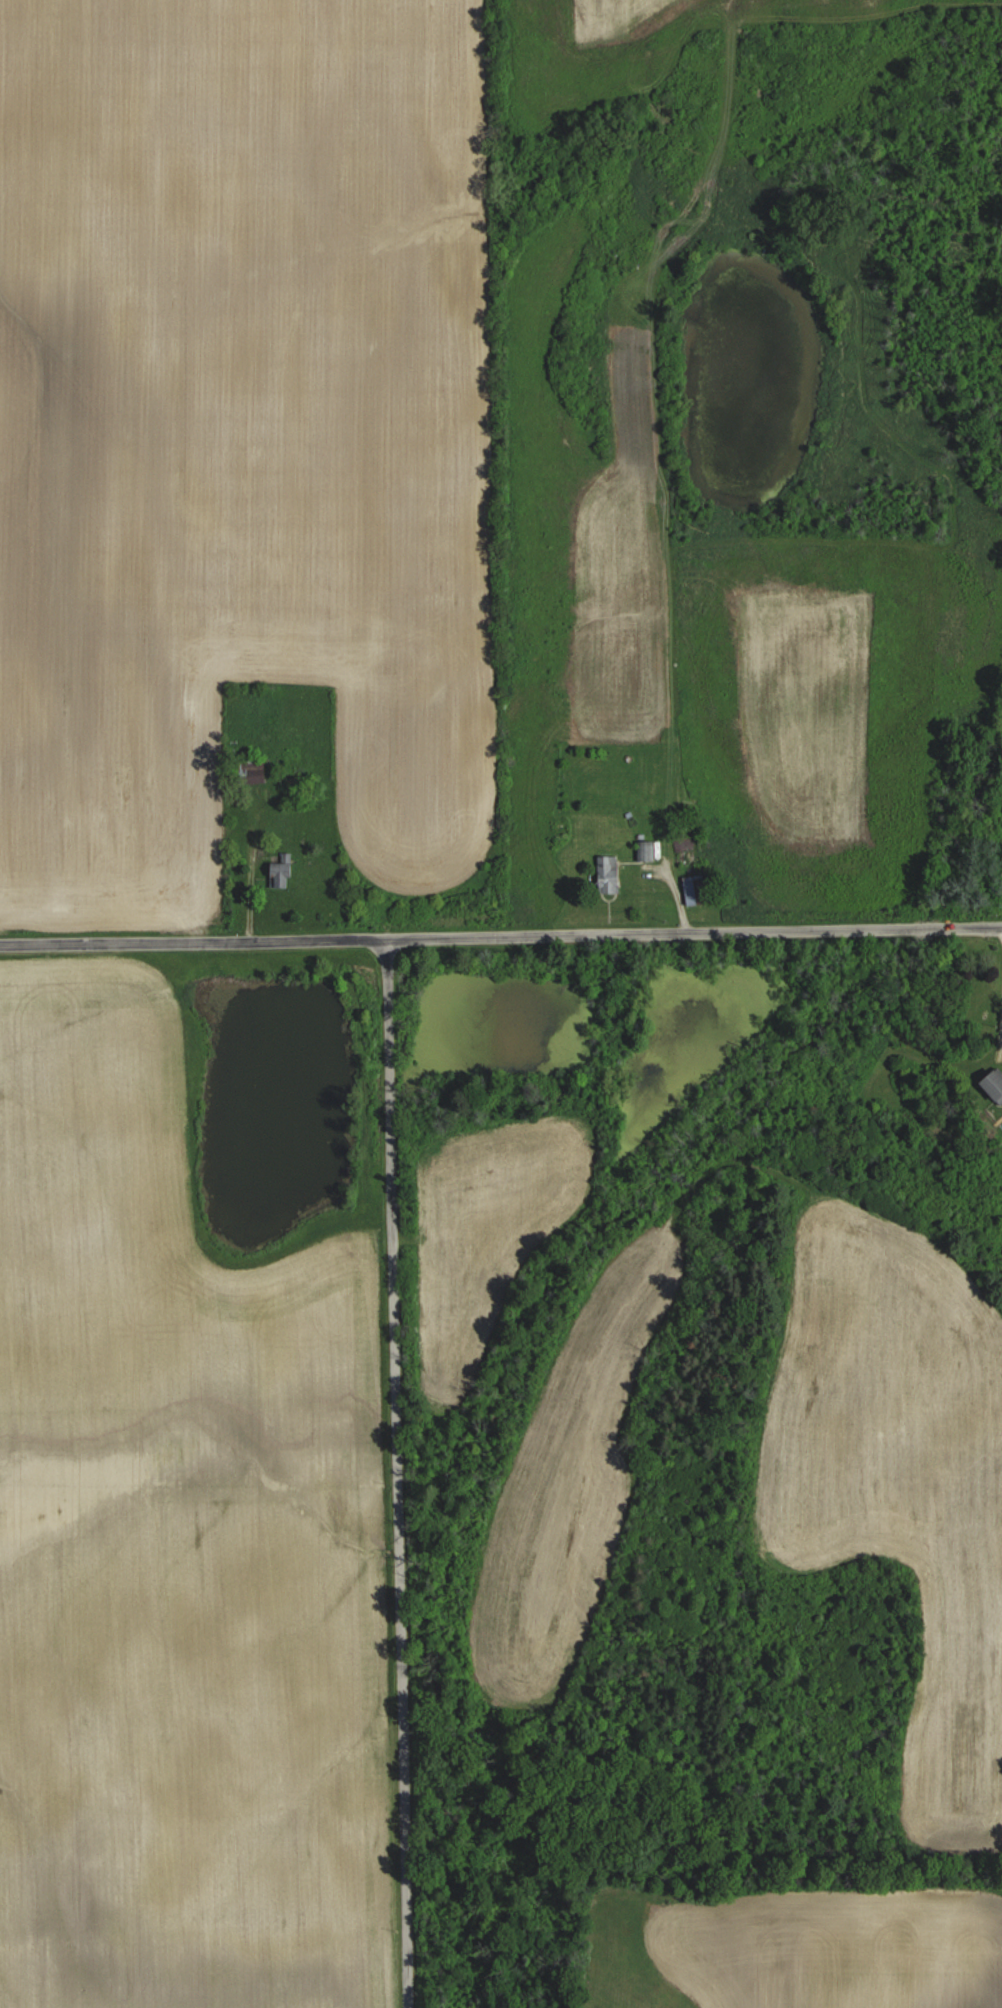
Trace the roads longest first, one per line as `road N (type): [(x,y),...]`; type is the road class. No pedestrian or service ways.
road 1 (residential): [(407,2007),(392,938)]
road 2 (residential): [(1001,927),(0,943)]

